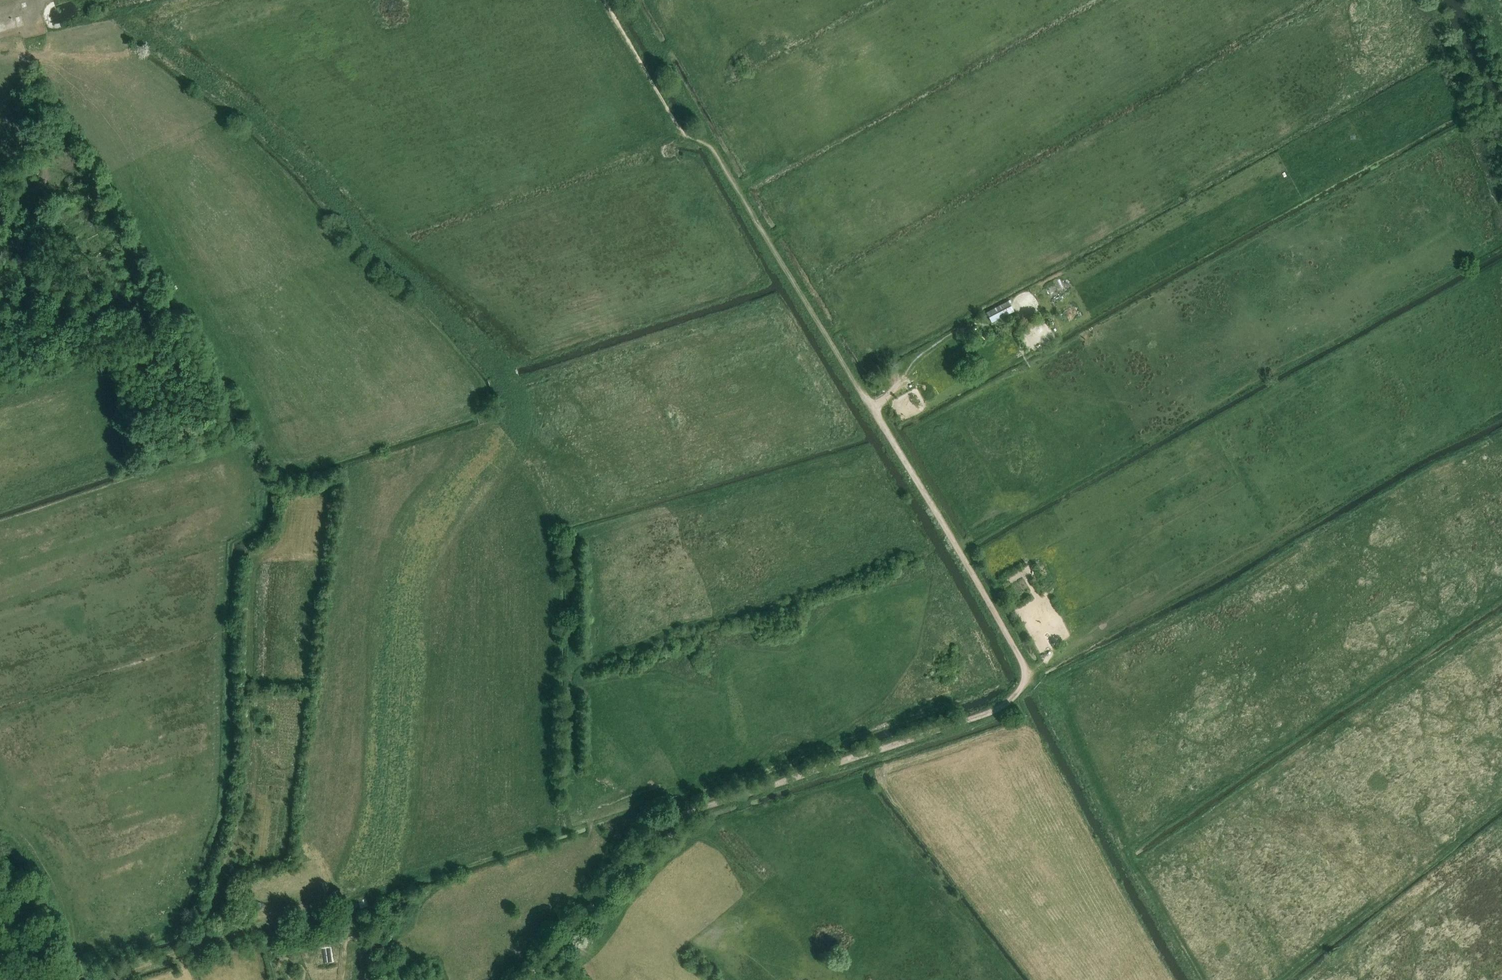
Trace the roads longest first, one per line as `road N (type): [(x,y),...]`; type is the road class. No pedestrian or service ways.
road 1 (track): [(529,979),(674,820),(986,713),(1024,682),(1024,665),(954,542),(714,151)]
road 2 (track): [(97,979),(337,900)]

